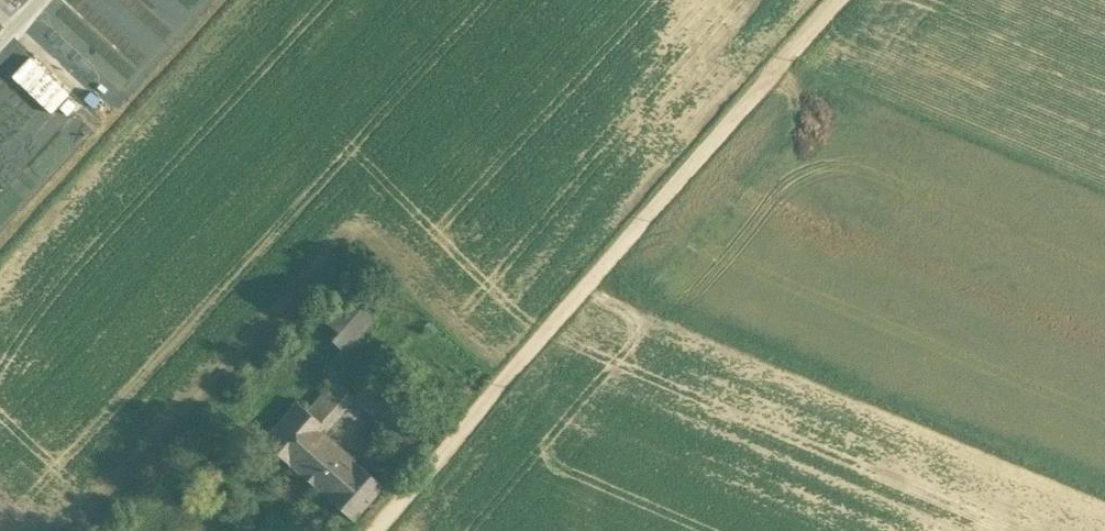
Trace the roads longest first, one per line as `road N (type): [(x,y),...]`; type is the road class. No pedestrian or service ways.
road 1 (track): [(857,0),(368,530)]

